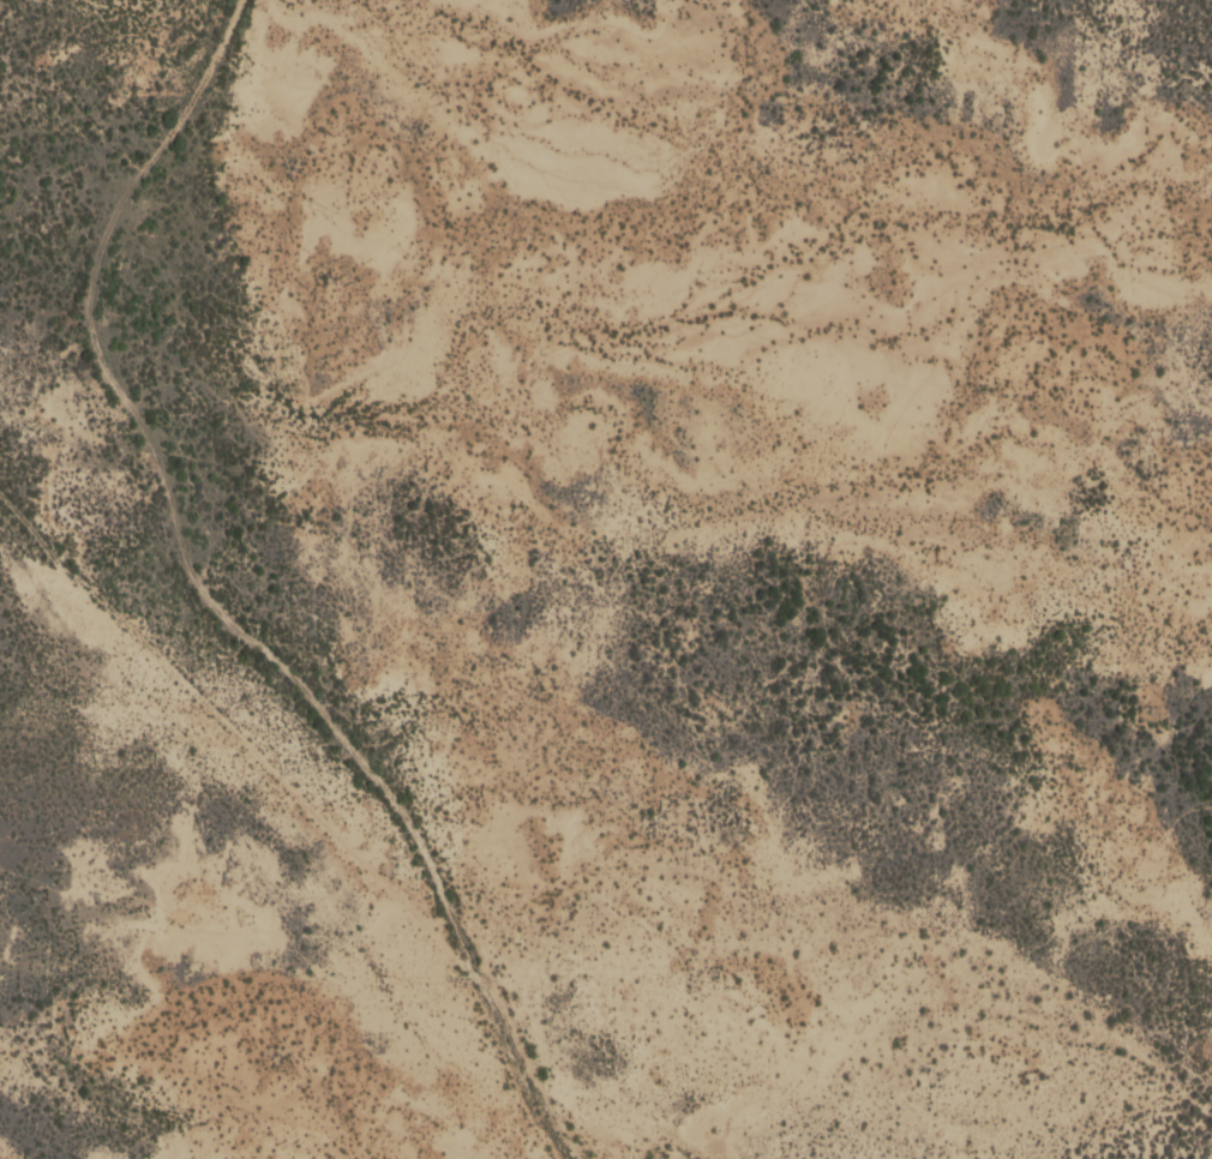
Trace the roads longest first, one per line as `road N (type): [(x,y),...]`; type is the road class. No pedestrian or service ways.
road 1 (residential): [(643,1158),(528,980),(485,870),(395,725),(182,493),(116,287),(116,229)]
road 2 (residential): [(0,385),(116,229),(116,184),(227,0)]

